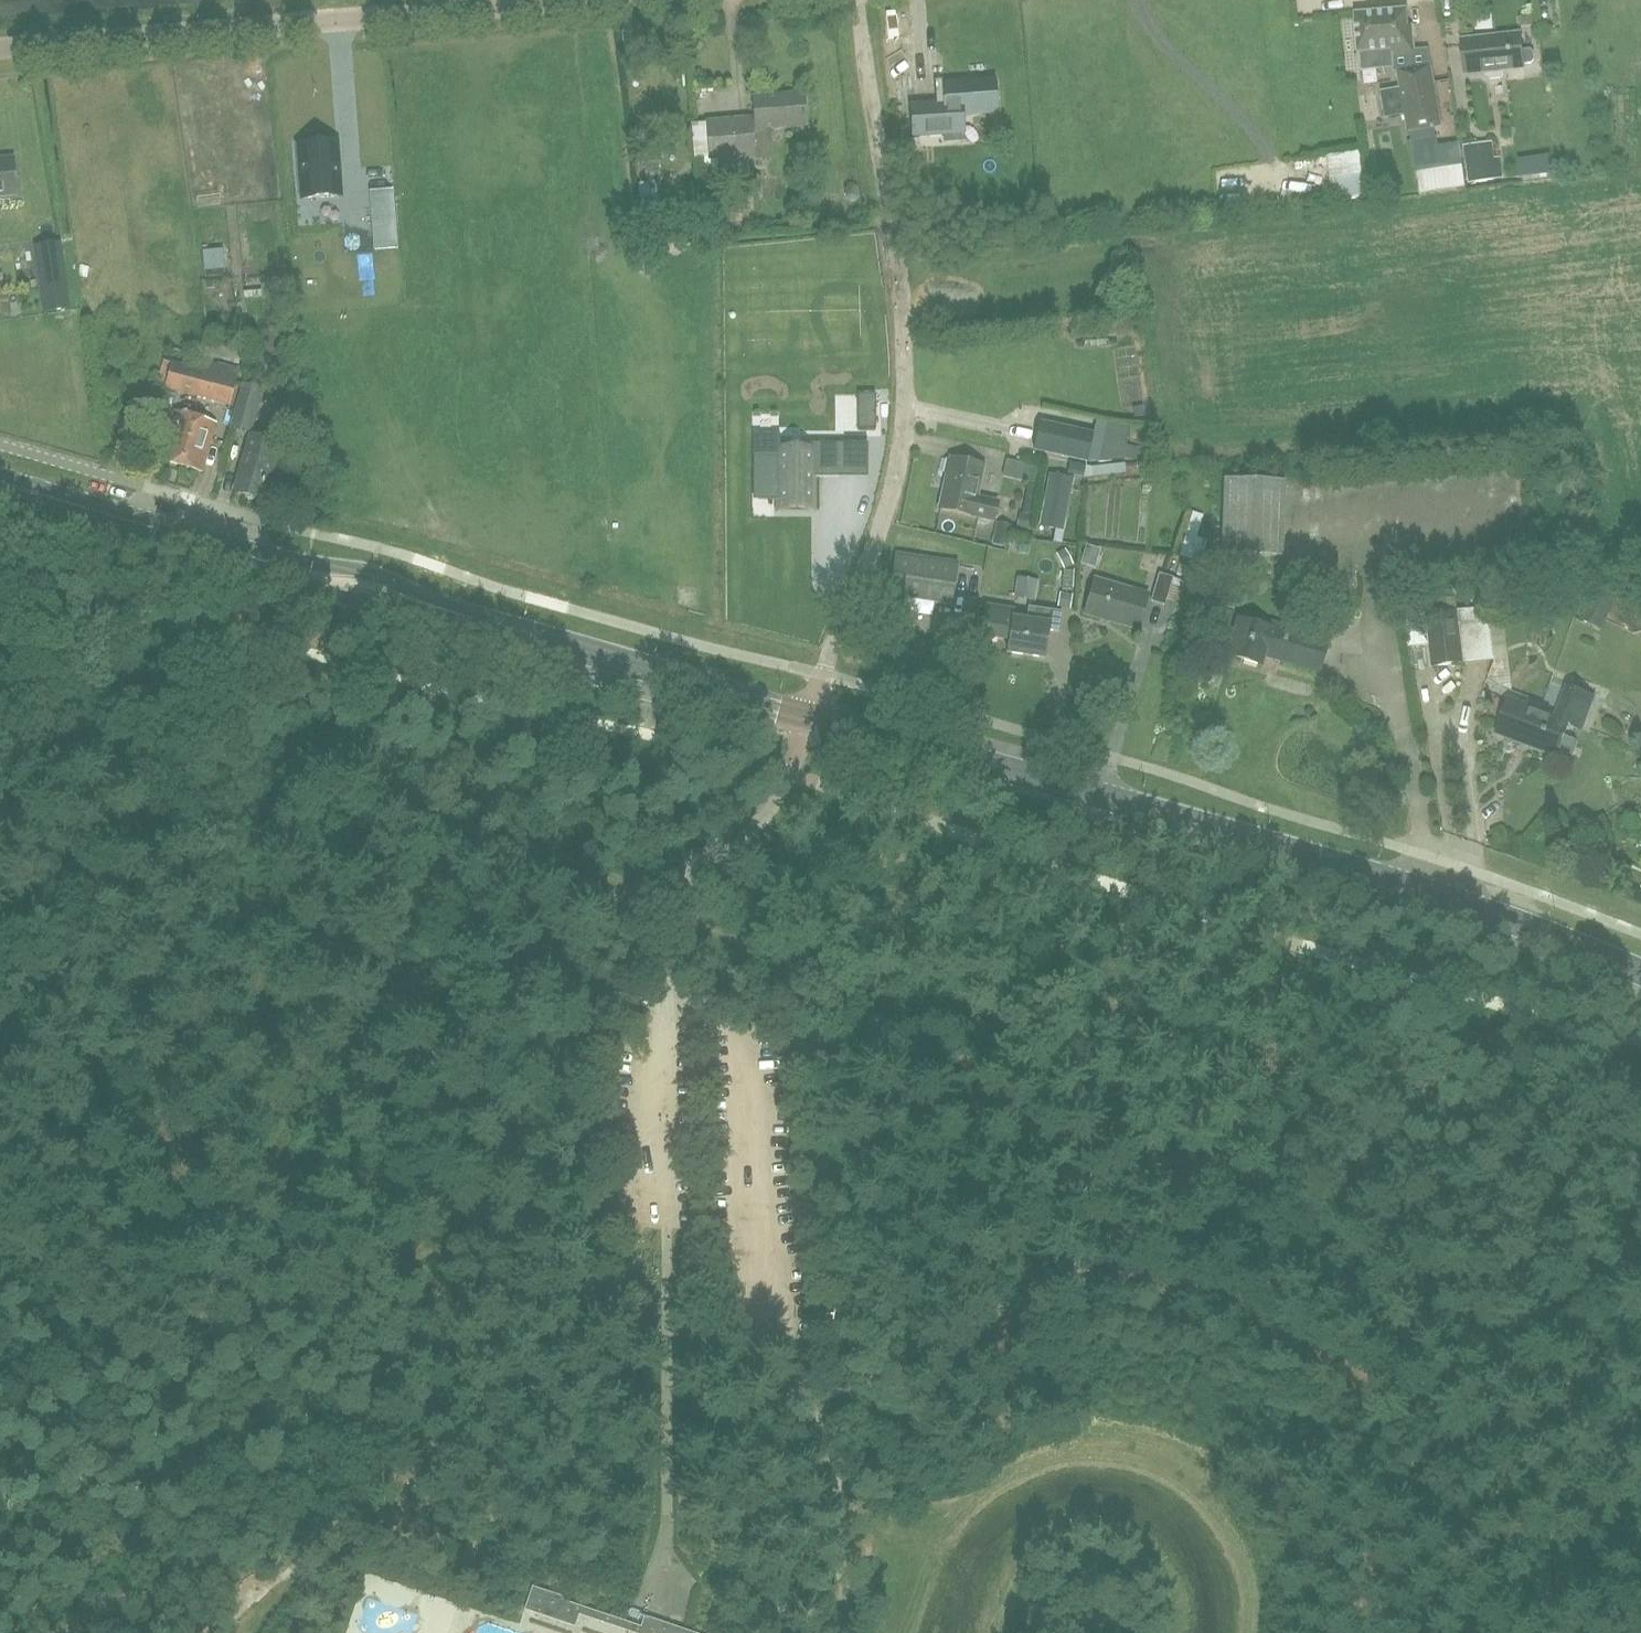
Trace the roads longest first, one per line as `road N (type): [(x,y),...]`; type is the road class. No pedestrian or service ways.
road 1 (primary): [(441,608),(1361,873),(1640,973)]
road 2 (track): [(859,0),(896,249),(905,372),(893,489),(824,675)]
road 3 (residential): [(0,50),(556,0)]
road 4 (primary): [(441,608),(372,572),(263,560)]
road 5 (primary): [(263,560),(333,596),(441,608)]
road 6 (primary): [(155,528),(0,483)]

